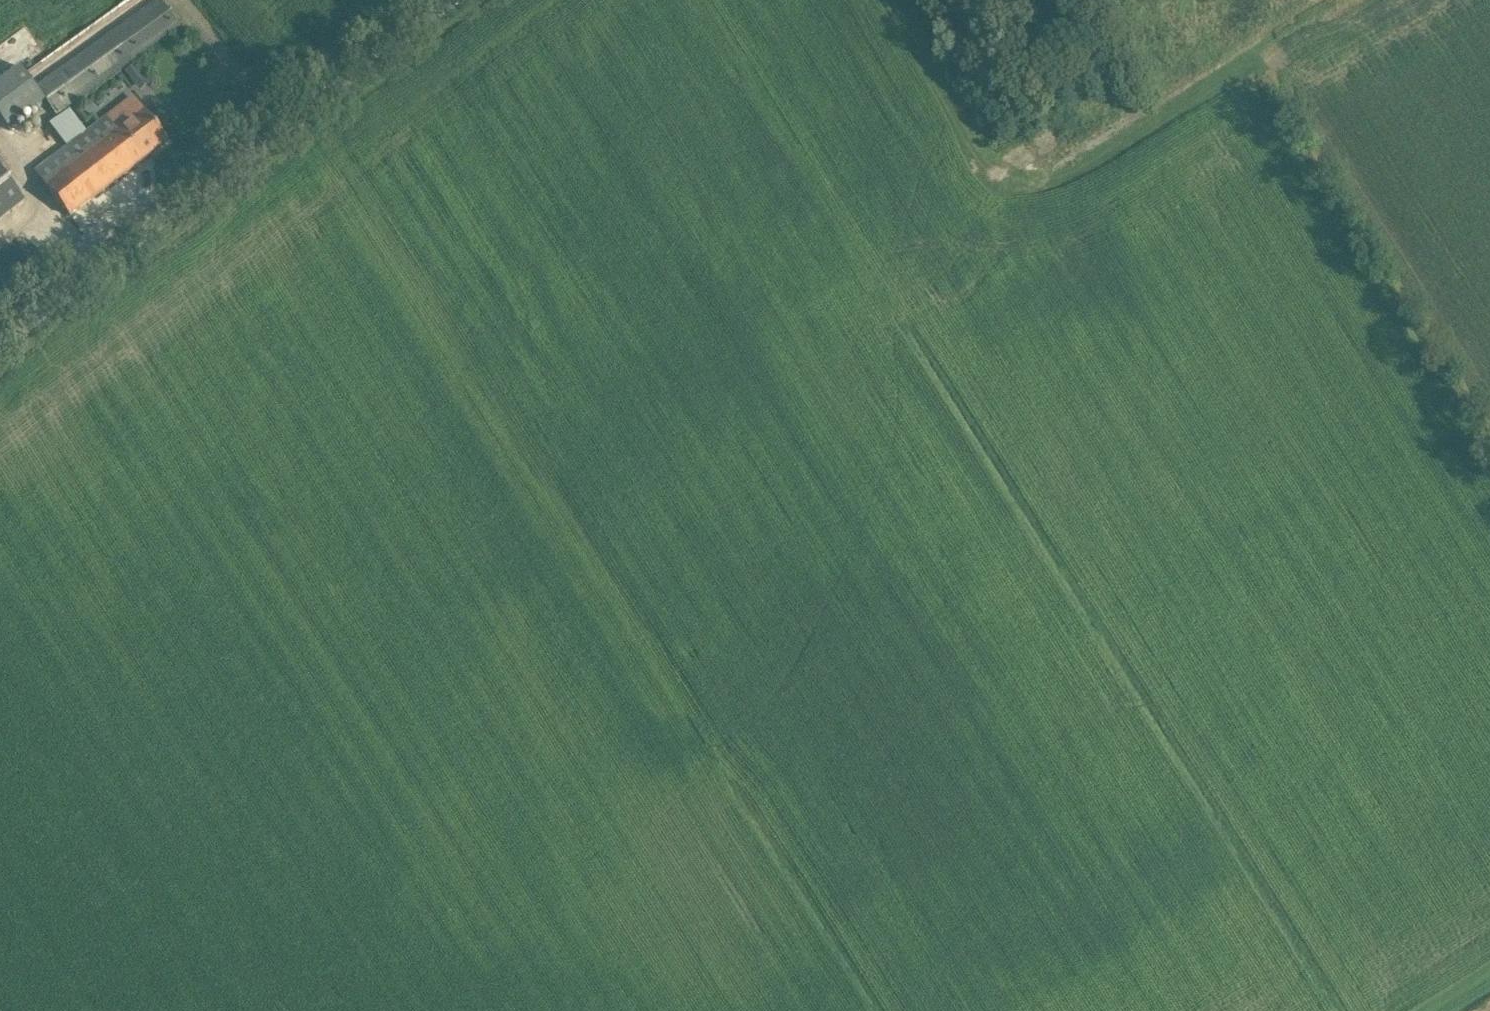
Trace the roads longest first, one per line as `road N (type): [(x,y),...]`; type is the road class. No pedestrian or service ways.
road 1 (tertiary): [(0,345),(452,0)]
road 2 (track): [(0,139),(100,269)]

